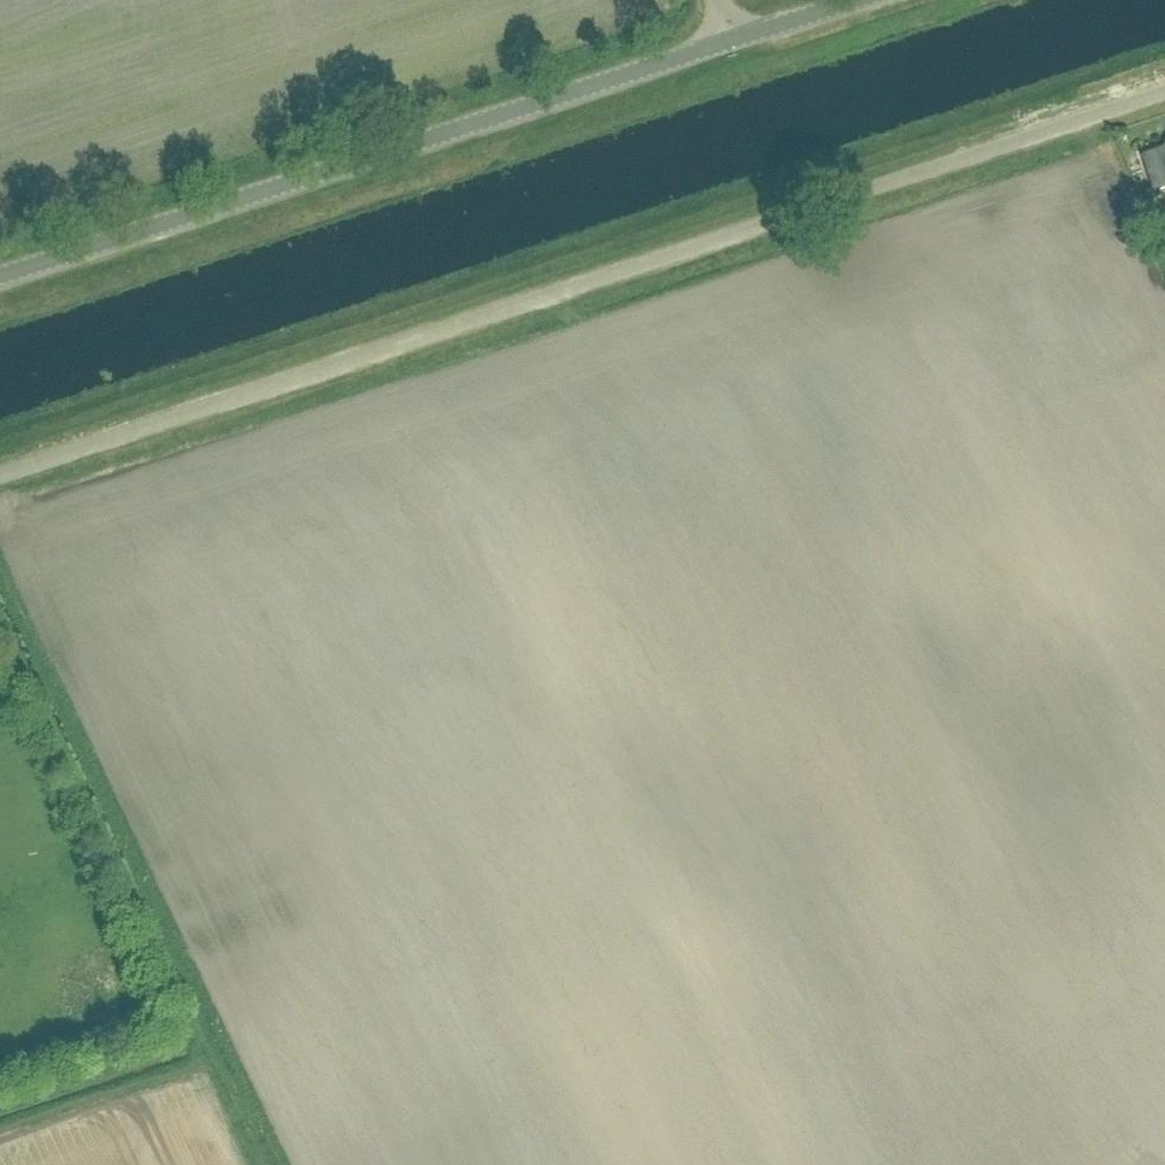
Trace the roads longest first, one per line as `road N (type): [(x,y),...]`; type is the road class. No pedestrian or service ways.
road 1 (unclassified): [(0,474),(1164,94)]
road 2 (tertiary): [(0,278),(728,43)]
road 3 (tertiary): [(728,43),(861,0)]

